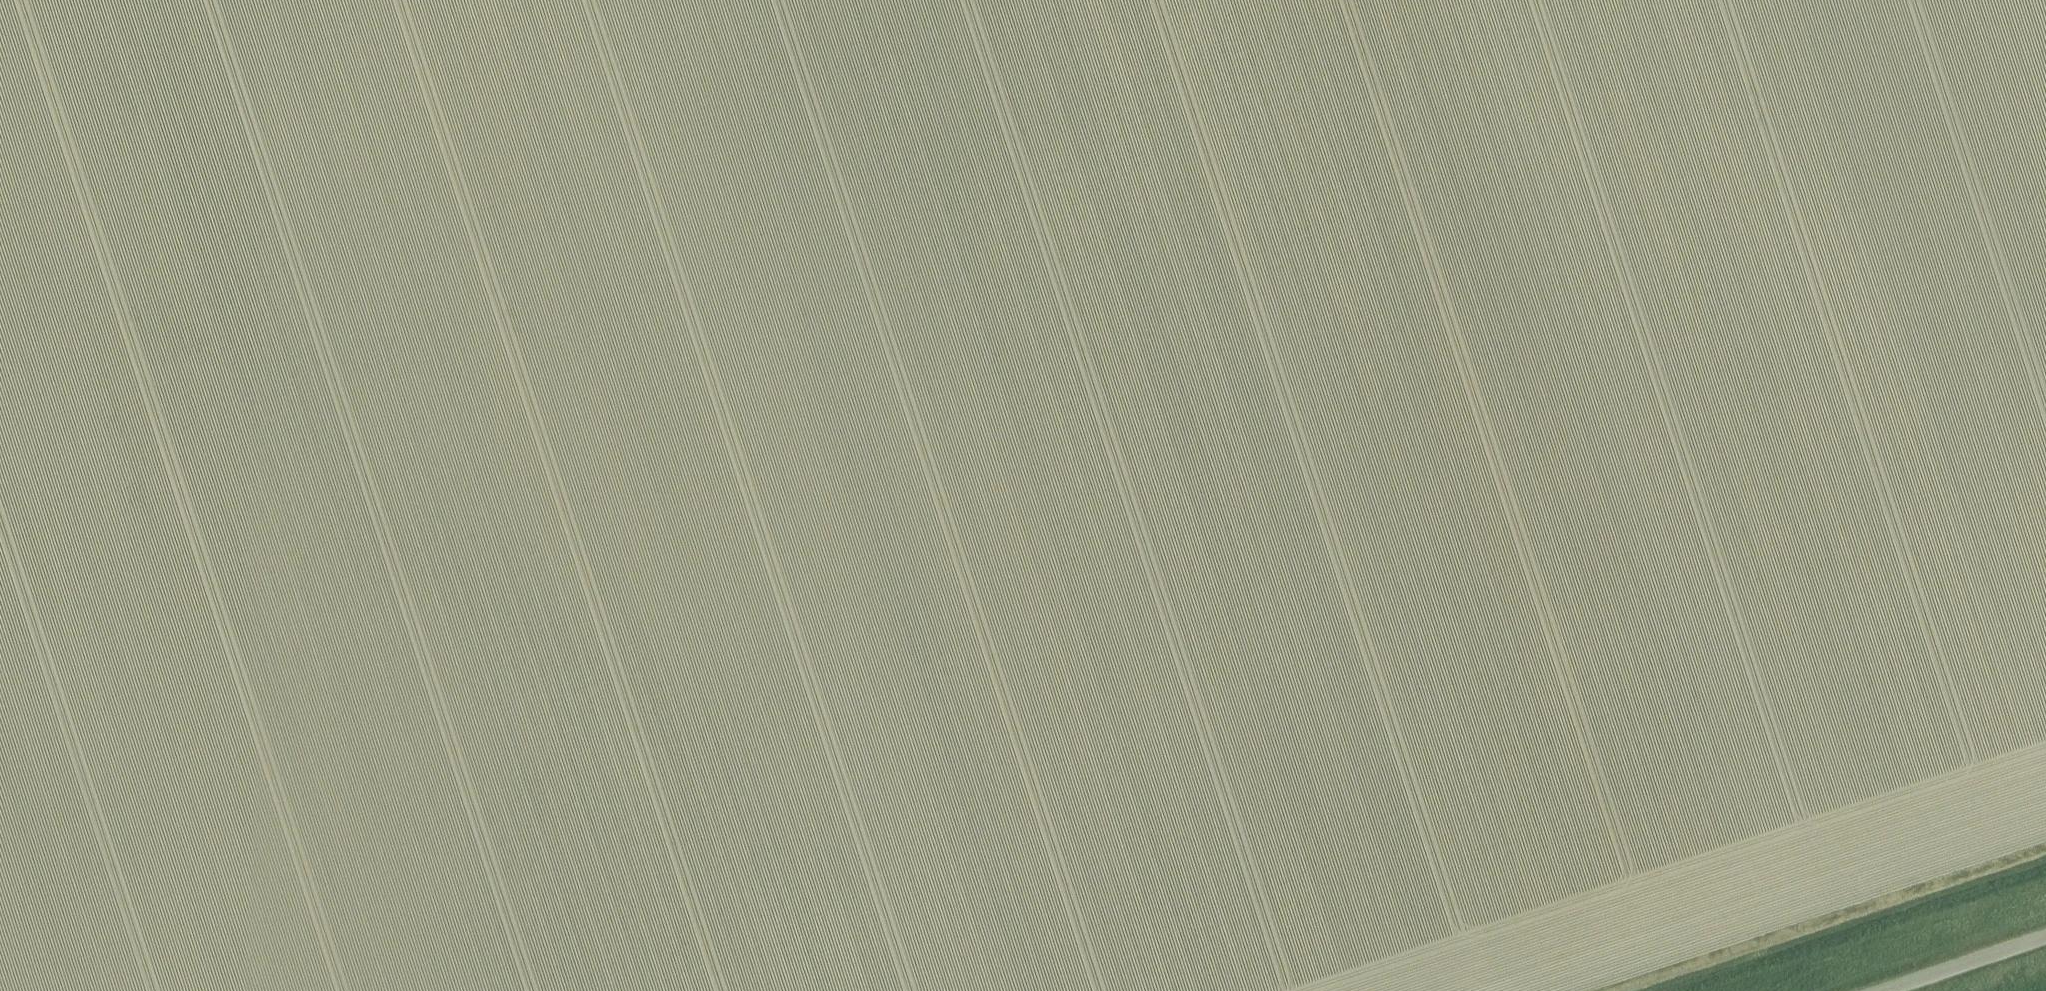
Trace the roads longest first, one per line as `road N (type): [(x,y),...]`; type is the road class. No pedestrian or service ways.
road 1 (unclassified): [(1896,990),(2045,941)]

